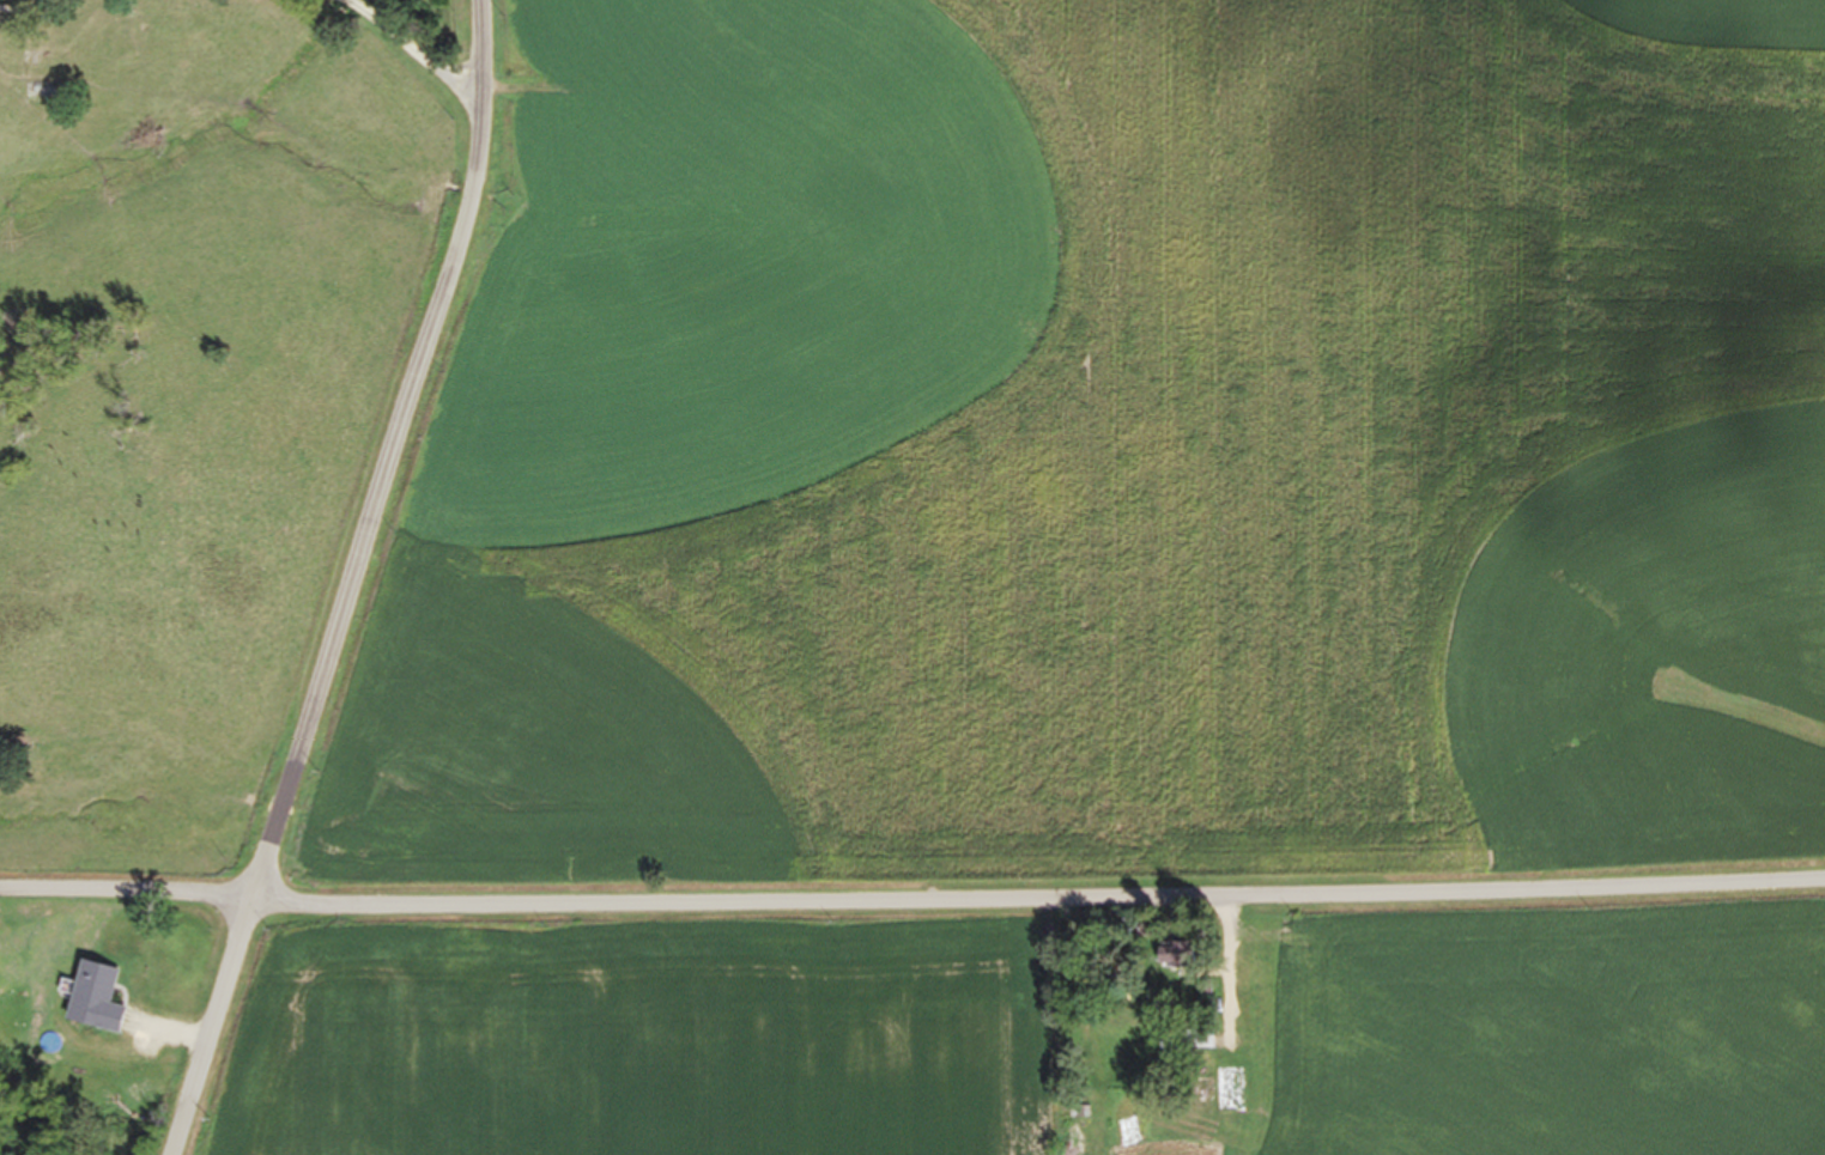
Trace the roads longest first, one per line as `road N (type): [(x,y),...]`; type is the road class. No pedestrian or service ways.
road 1 (residential): [(0,898),(1099,898),(1824,877)]
road 2 (residential): [(171,1154),(477,170),(478,0)]

